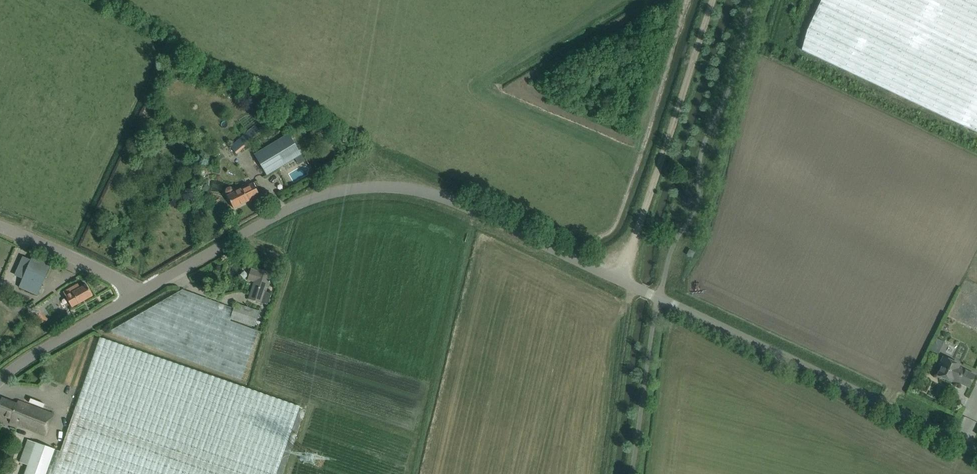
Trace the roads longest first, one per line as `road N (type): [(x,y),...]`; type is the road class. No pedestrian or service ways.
road 1 (unclassified): [(130,294),(307,196),(381,185),(448,199),(657,300)]
road 2 (unclassified): [(976,451),(657,300)]
road 3 (track): [(616,279),(710,0)]
road 4 (unclassified): [(0,372),(130,294)]
road 5 (unclassified): [(130,294),(64,251),(0,227)]

